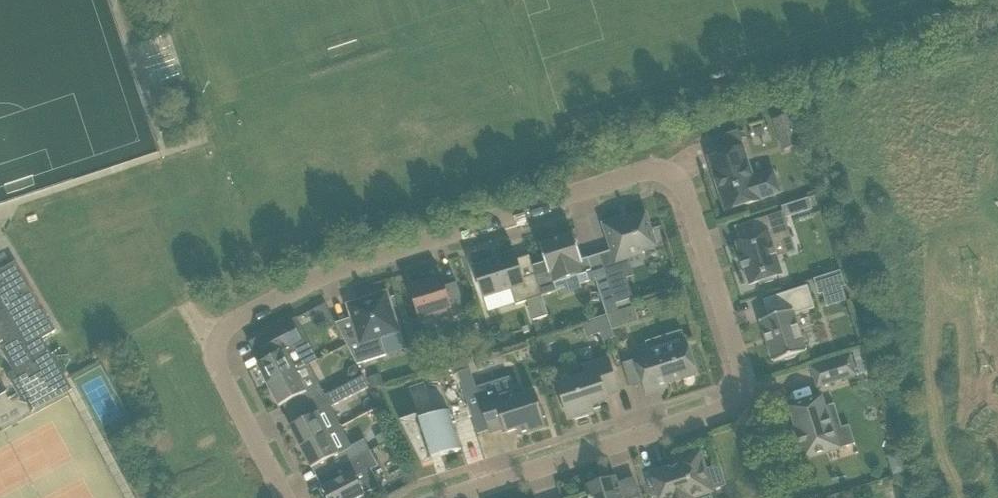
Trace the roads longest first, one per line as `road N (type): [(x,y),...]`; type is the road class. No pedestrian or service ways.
road 1 (residential): [(301,497),(215,352),(229,321),(632,172),(671,172),(688,194),(741,381),(736,395),(719,408),(441,497)]

